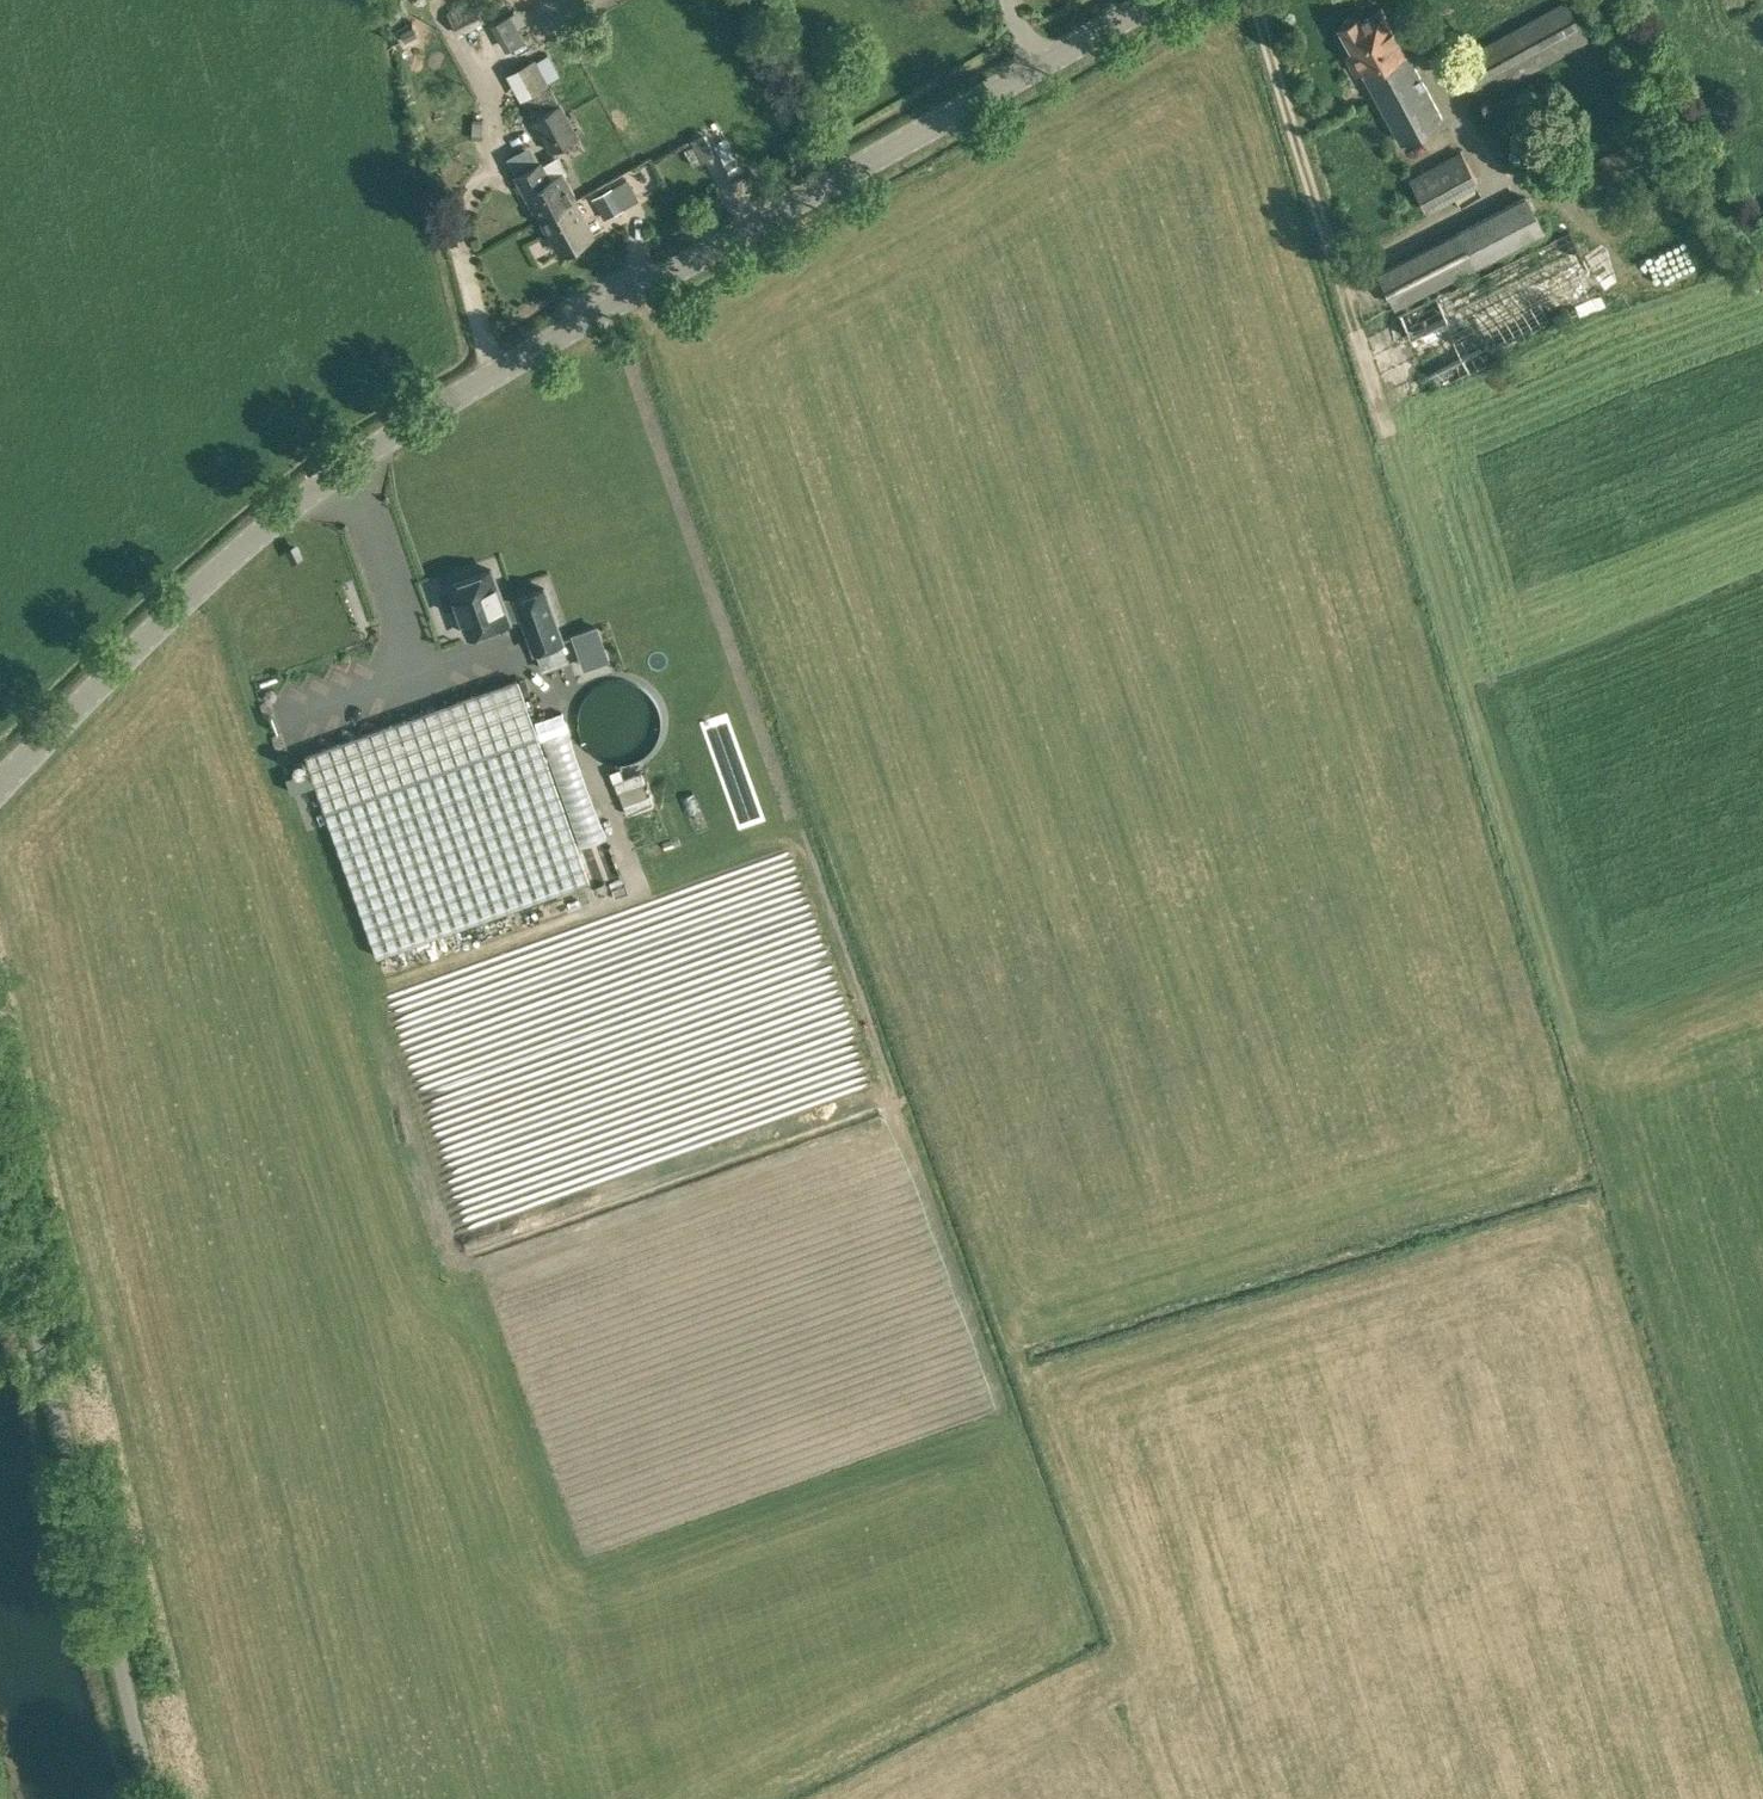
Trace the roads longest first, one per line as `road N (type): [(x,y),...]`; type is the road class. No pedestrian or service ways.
road 1 (unclassified): [(0,786),(277,519),(398,431),(1165,0)]
road 2 (unclassified): [(153,1798),(0,1187)]

